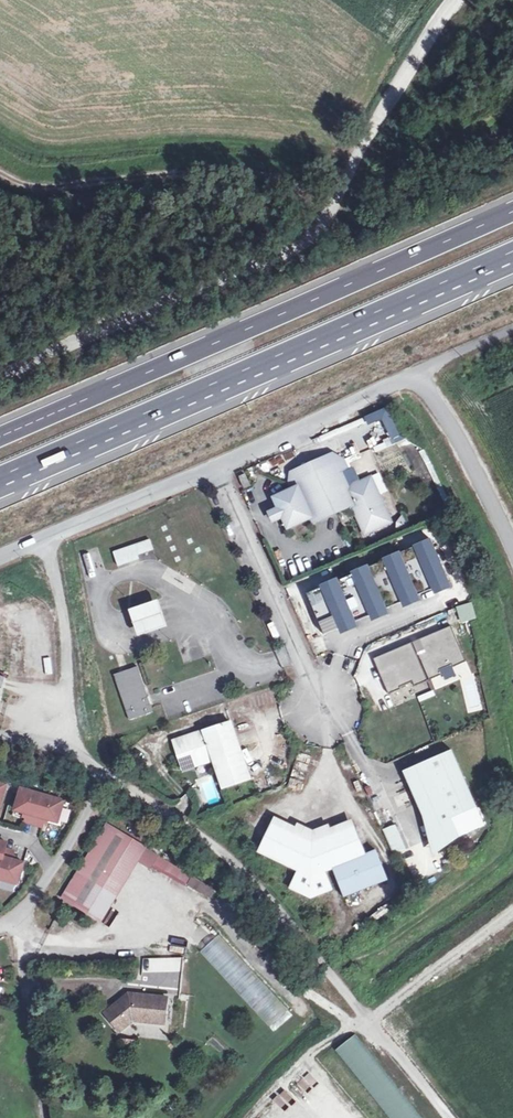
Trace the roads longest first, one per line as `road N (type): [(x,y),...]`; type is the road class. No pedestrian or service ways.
road 1 (track): [(0,377),(305,244),(453,0)]
road 2 (motorway): [(0,478),(512,252)]
road 3 (motorway): [(512,210),(0,436)]
road 4 (track): [(447,1117),(262,894),(179,817),(107,776)]
road 5 (unclassified): [(512,550),(466,454),(414,375),(217,468)]
road 6 (unclassified): [(321,706),(217,468)]
road 7 (unclassified): [(217,468),(0,558)]
road 8 (track): [(74,759),(63,612),(45,539)]
road 9 (track): [(368,1022),(512,912)]

